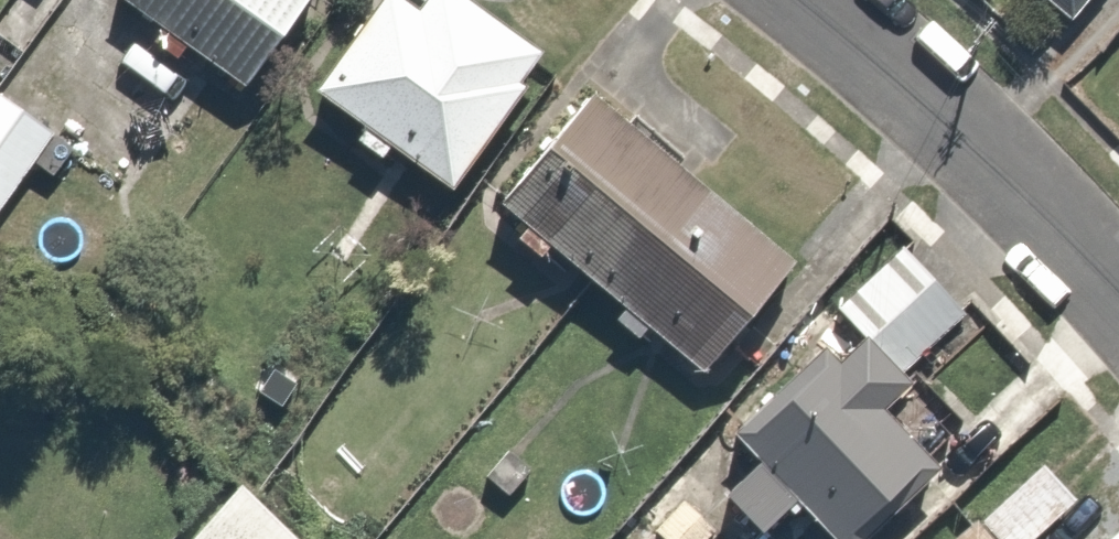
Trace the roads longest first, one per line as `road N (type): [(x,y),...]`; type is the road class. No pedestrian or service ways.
road 1 (residential): [(1118,301),(1020,194),(817,0)]

